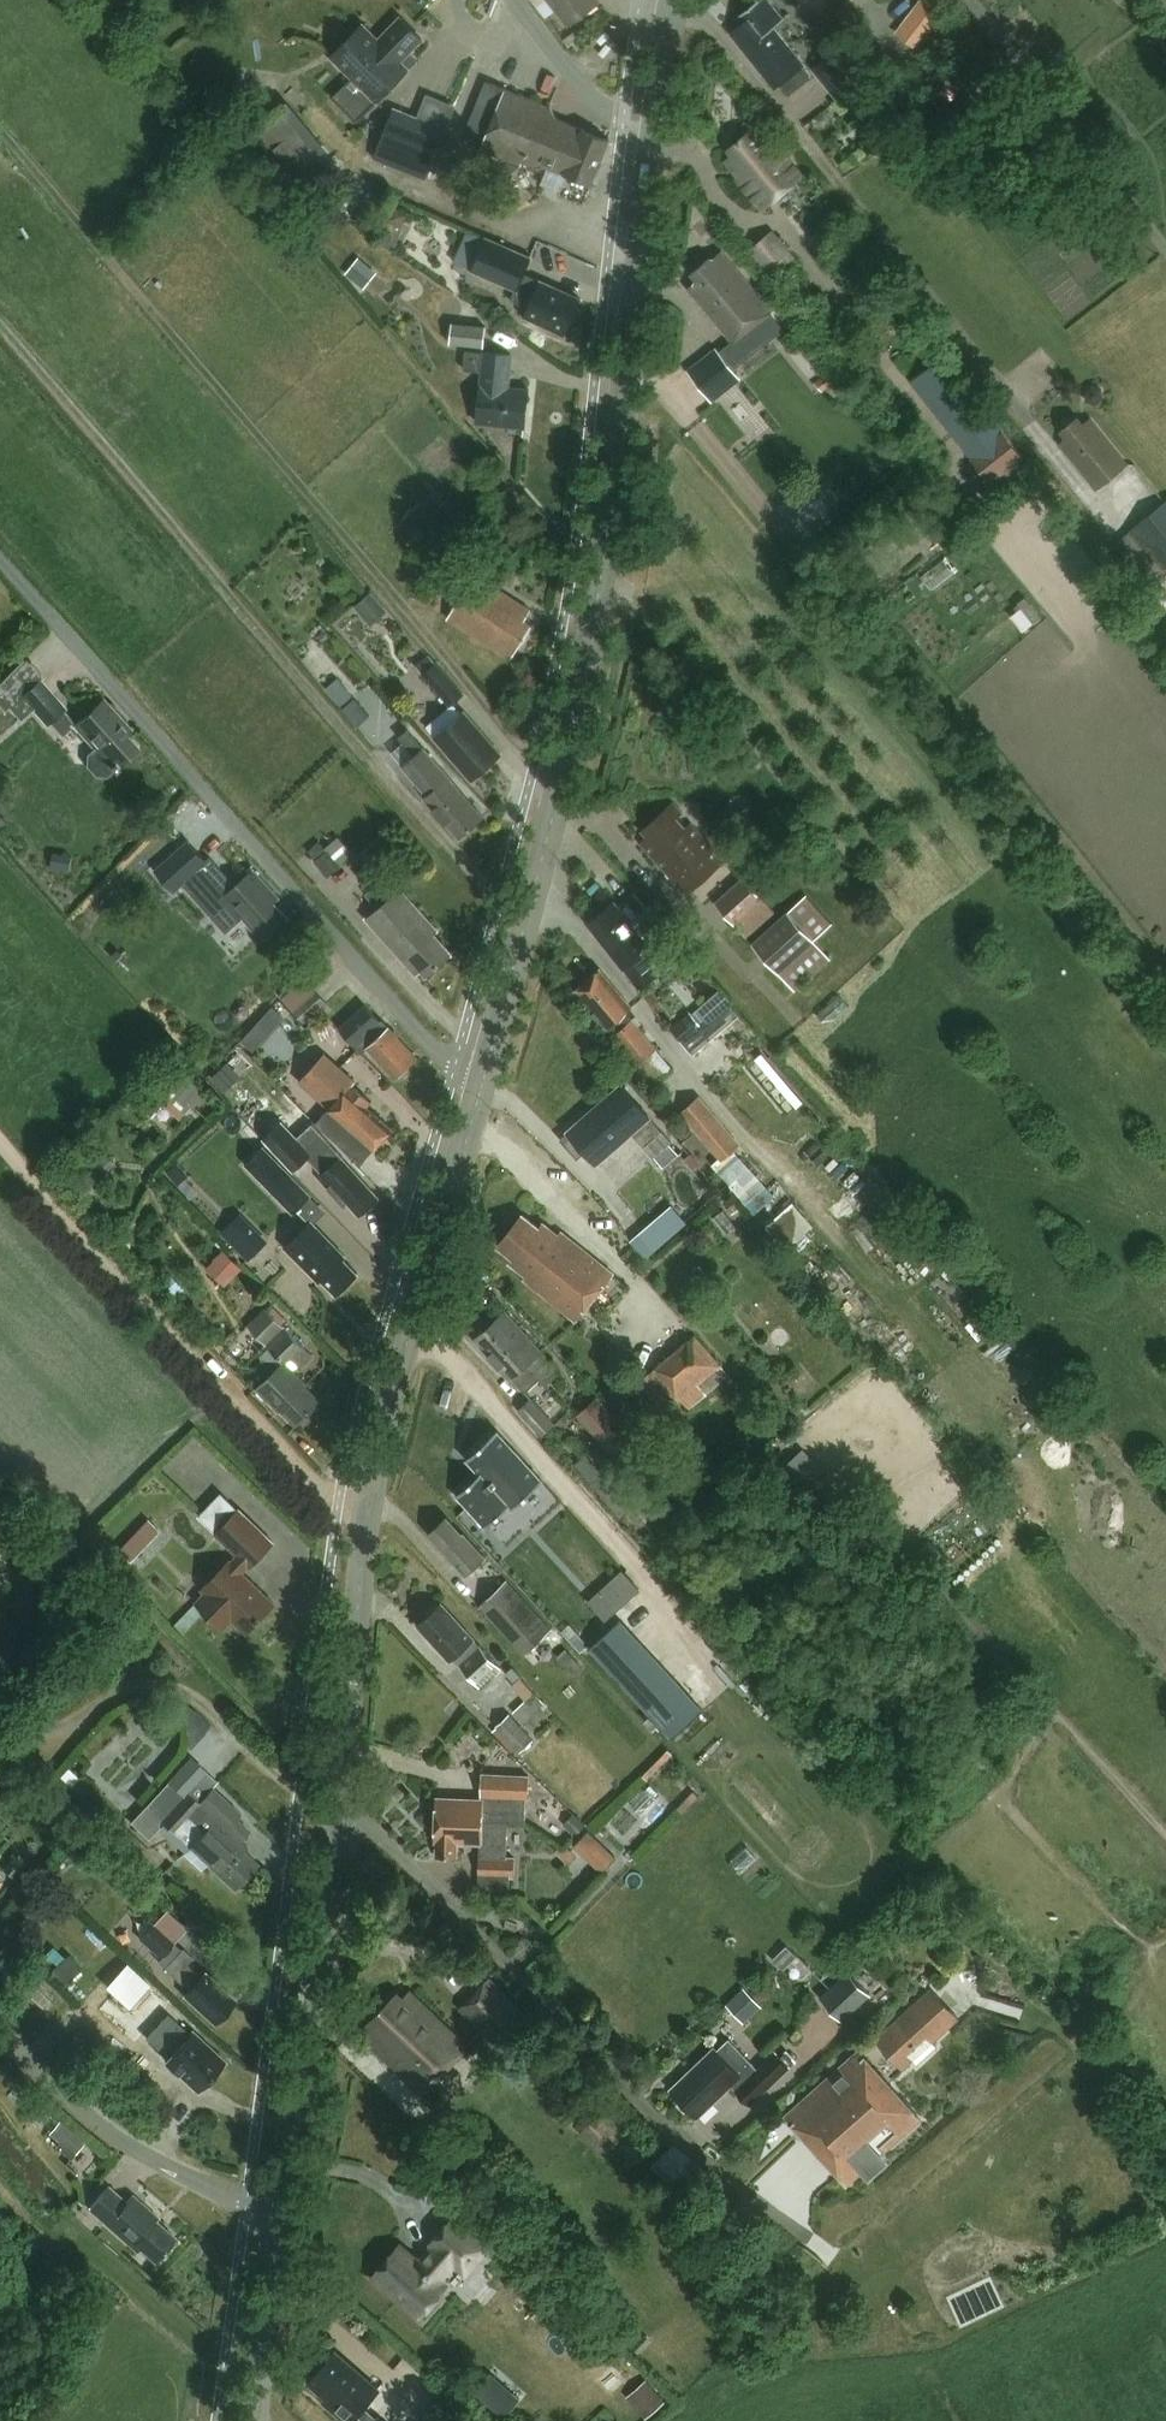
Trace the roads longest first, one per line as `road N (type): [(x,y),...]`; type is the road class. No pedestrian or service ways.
road 1 (tertiary): [(315,2023),(360,1509),(476,1089),(591,610),(675,0)]
road 2 (unclassified): [(315,2023),(278,2016),(0,1734)]
road 3 (tertiary): [(283,2223),(130,2148),(0,2034)]
road 4 (tertiary): [(283,2223),(315,2023)]
road 5 (tertiary): [(254,2420),(283,2223)]

